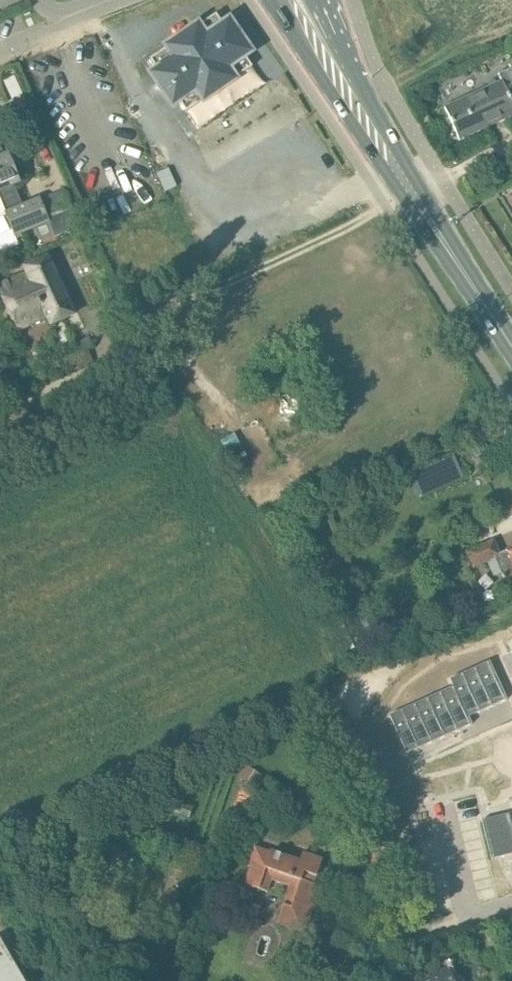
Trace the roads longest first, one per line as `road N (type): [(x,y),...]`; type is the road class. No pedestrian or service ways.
road 1 (primary): [(278,0),(312,66),(412,200)]
road 2 (primary): [(412,200),(321,0)]
road 3 (primary): [(511,353),(412,200)]

